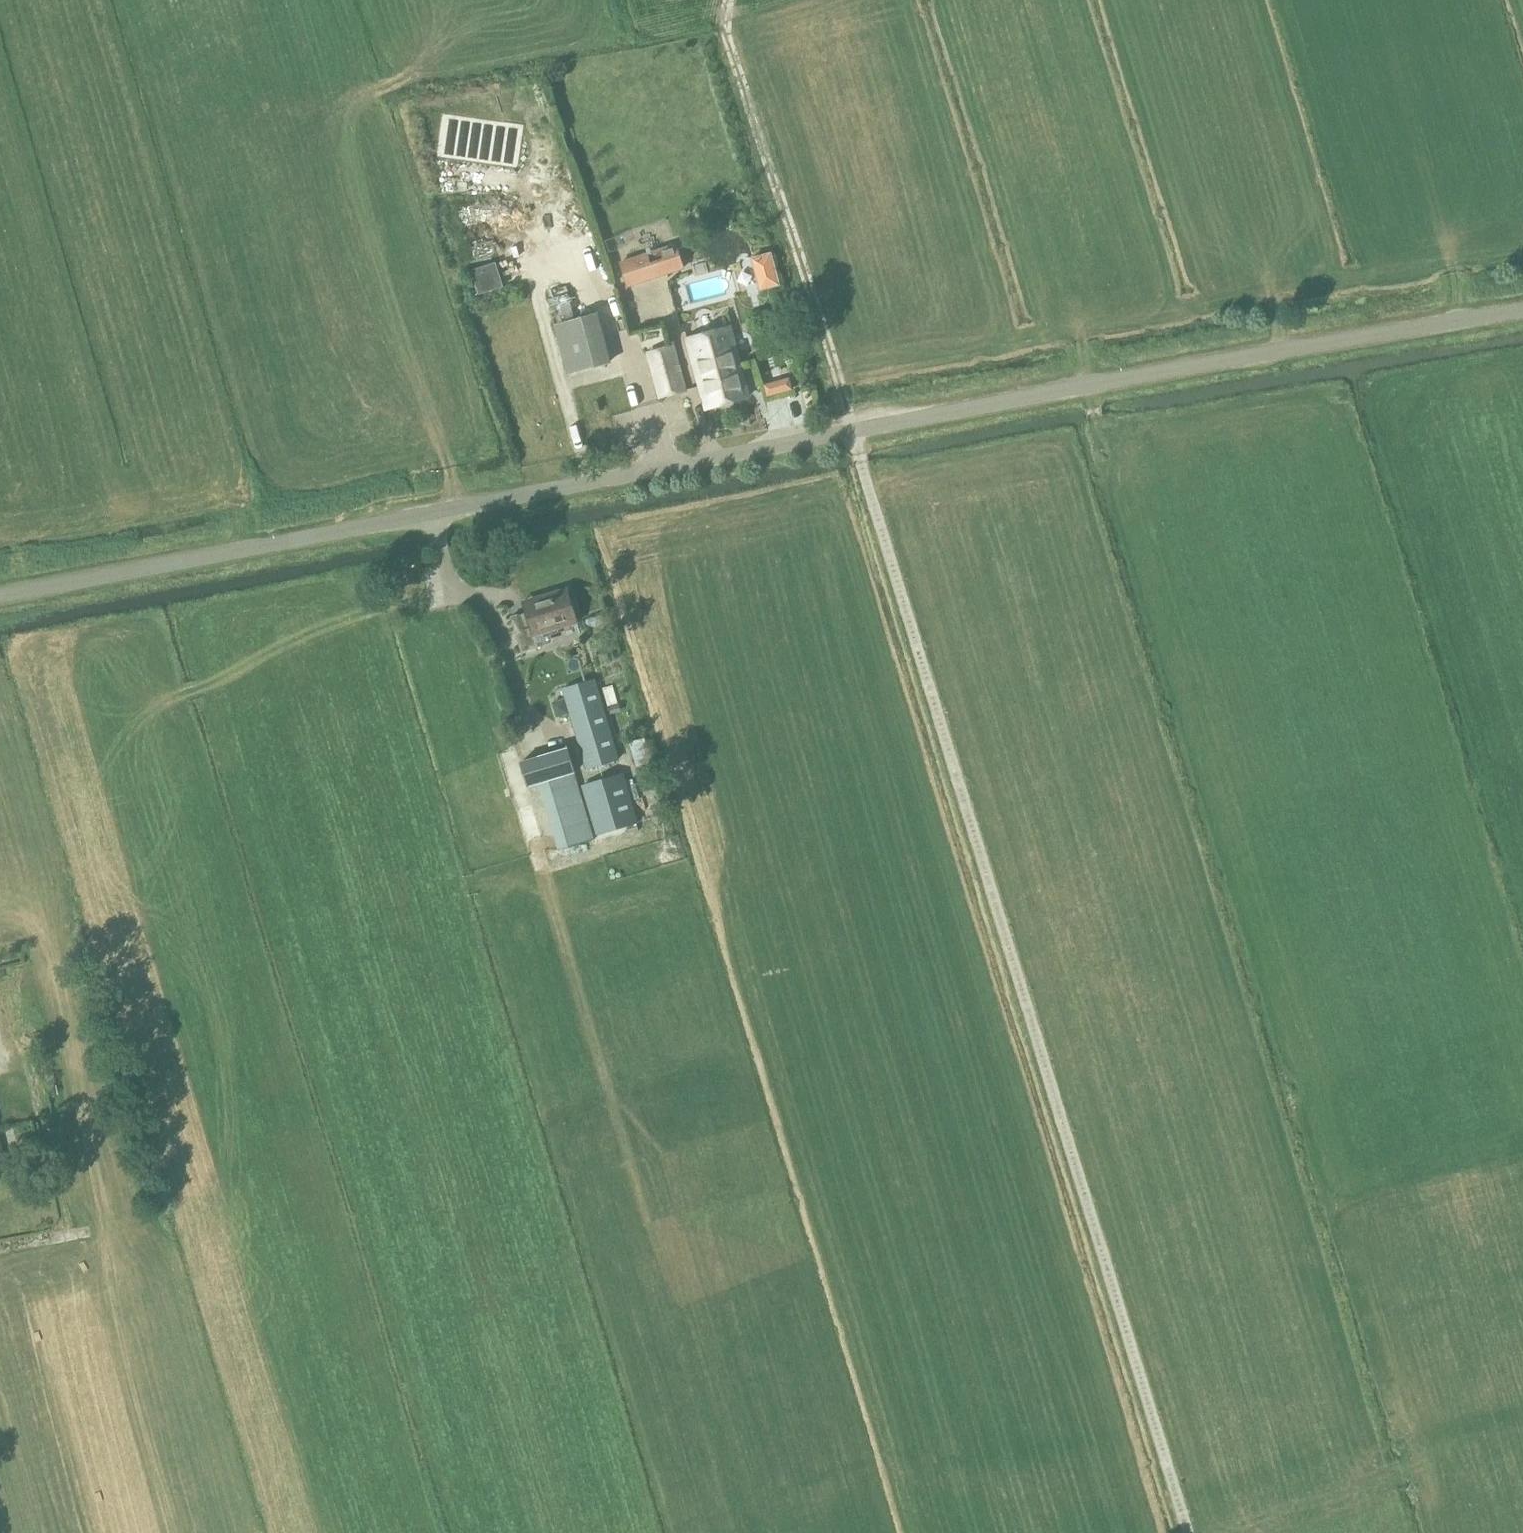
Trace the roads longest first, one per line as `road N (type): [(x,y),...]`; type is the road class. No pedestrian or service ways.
road 1 (track): [(1189,1532),(856,430),(724,26),(727,0)]
road 2 (unclassified): [(1522,310),(0,596)]

